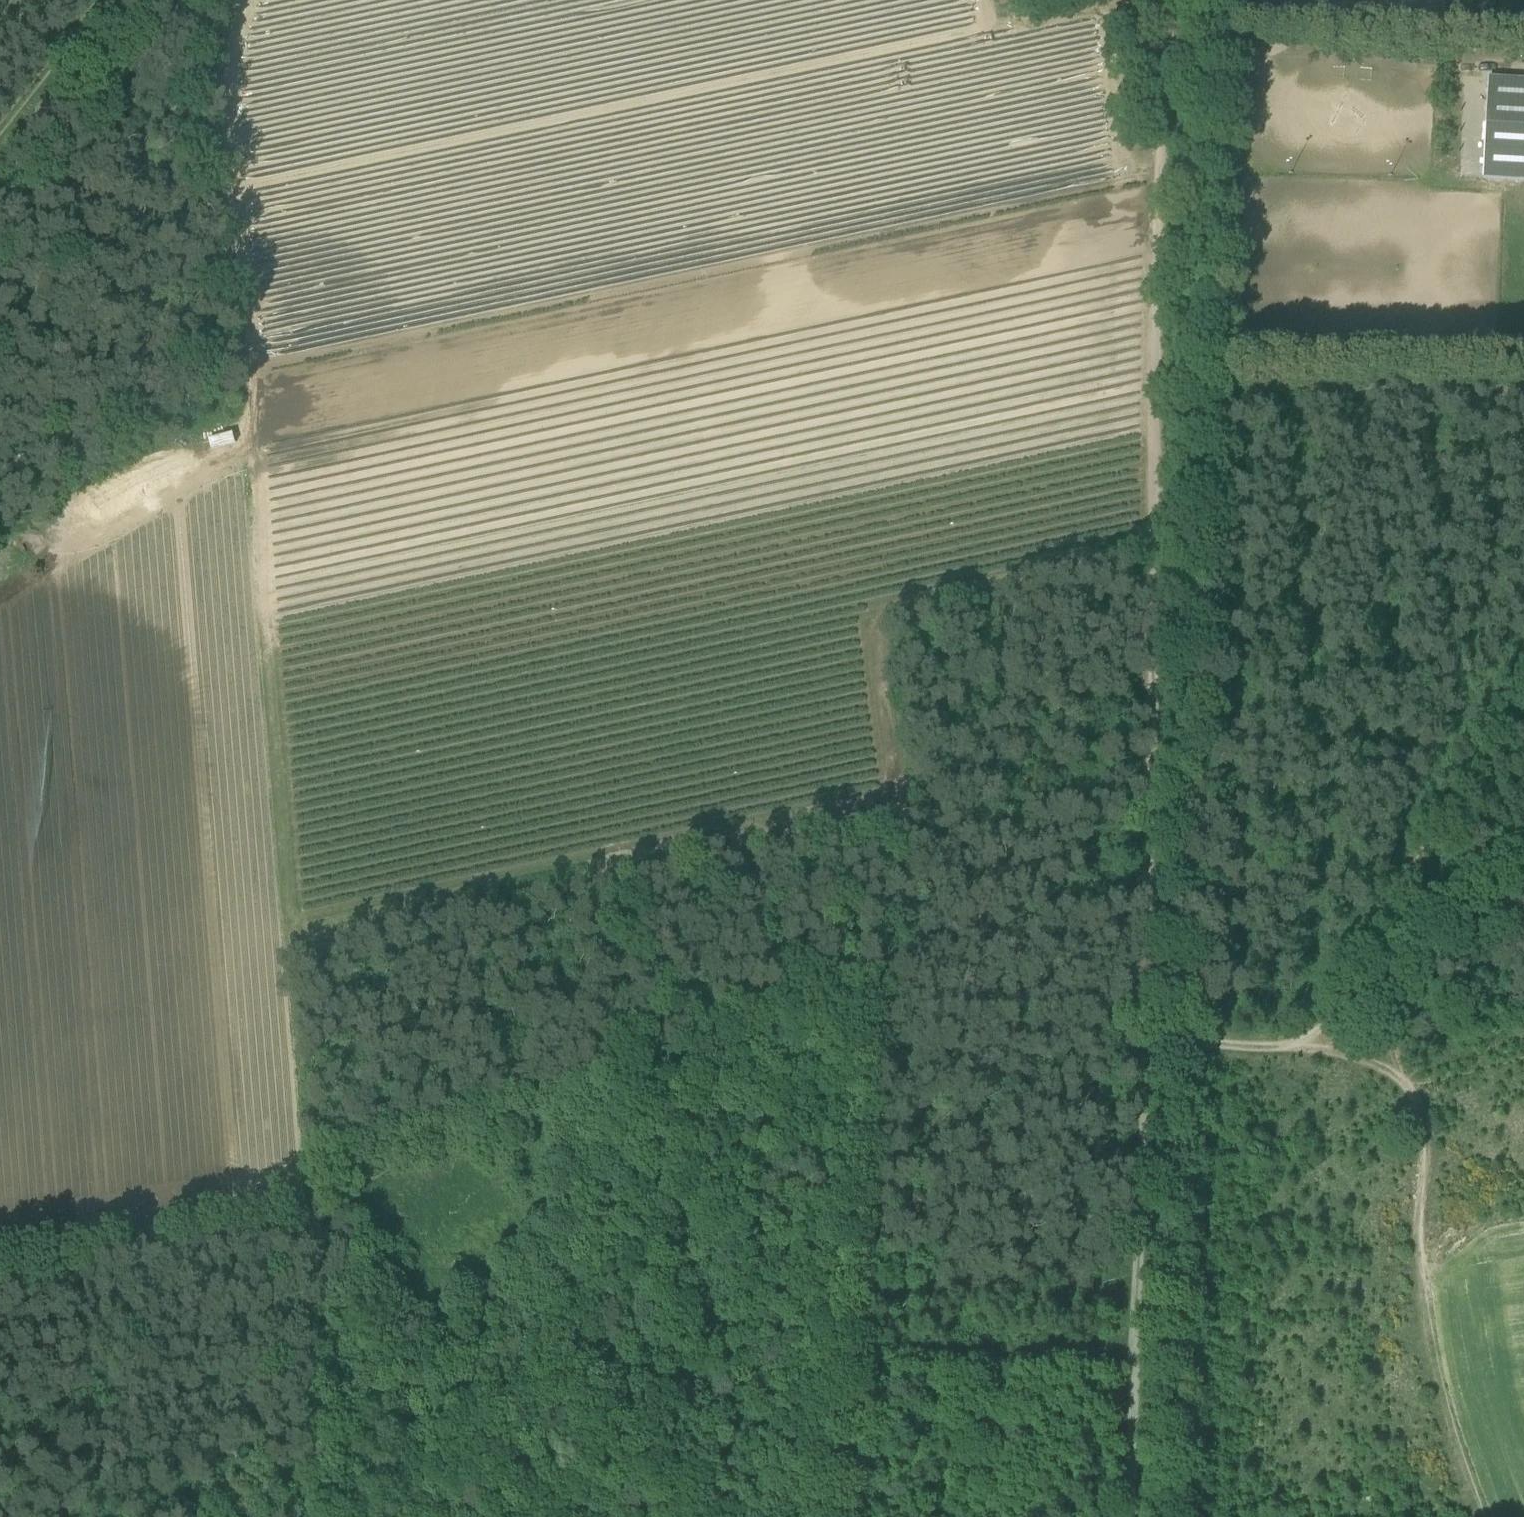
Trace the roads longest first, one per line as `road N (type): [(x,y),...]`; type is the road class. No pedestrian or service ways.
road 1 (track): [(1157,381),(1148,1000)]
road 2 (track): [(1148,1000),(1134,1516)]
road 3 (track): [(1523,725),(1354,981),(1301,1043)]
road 4 (track): [(1173,0),(1157,381)]
road 5 (track): [(1406,892),(1385,968),(1398,1076)]
road 6 (track): [(101,0),(0,129)]

